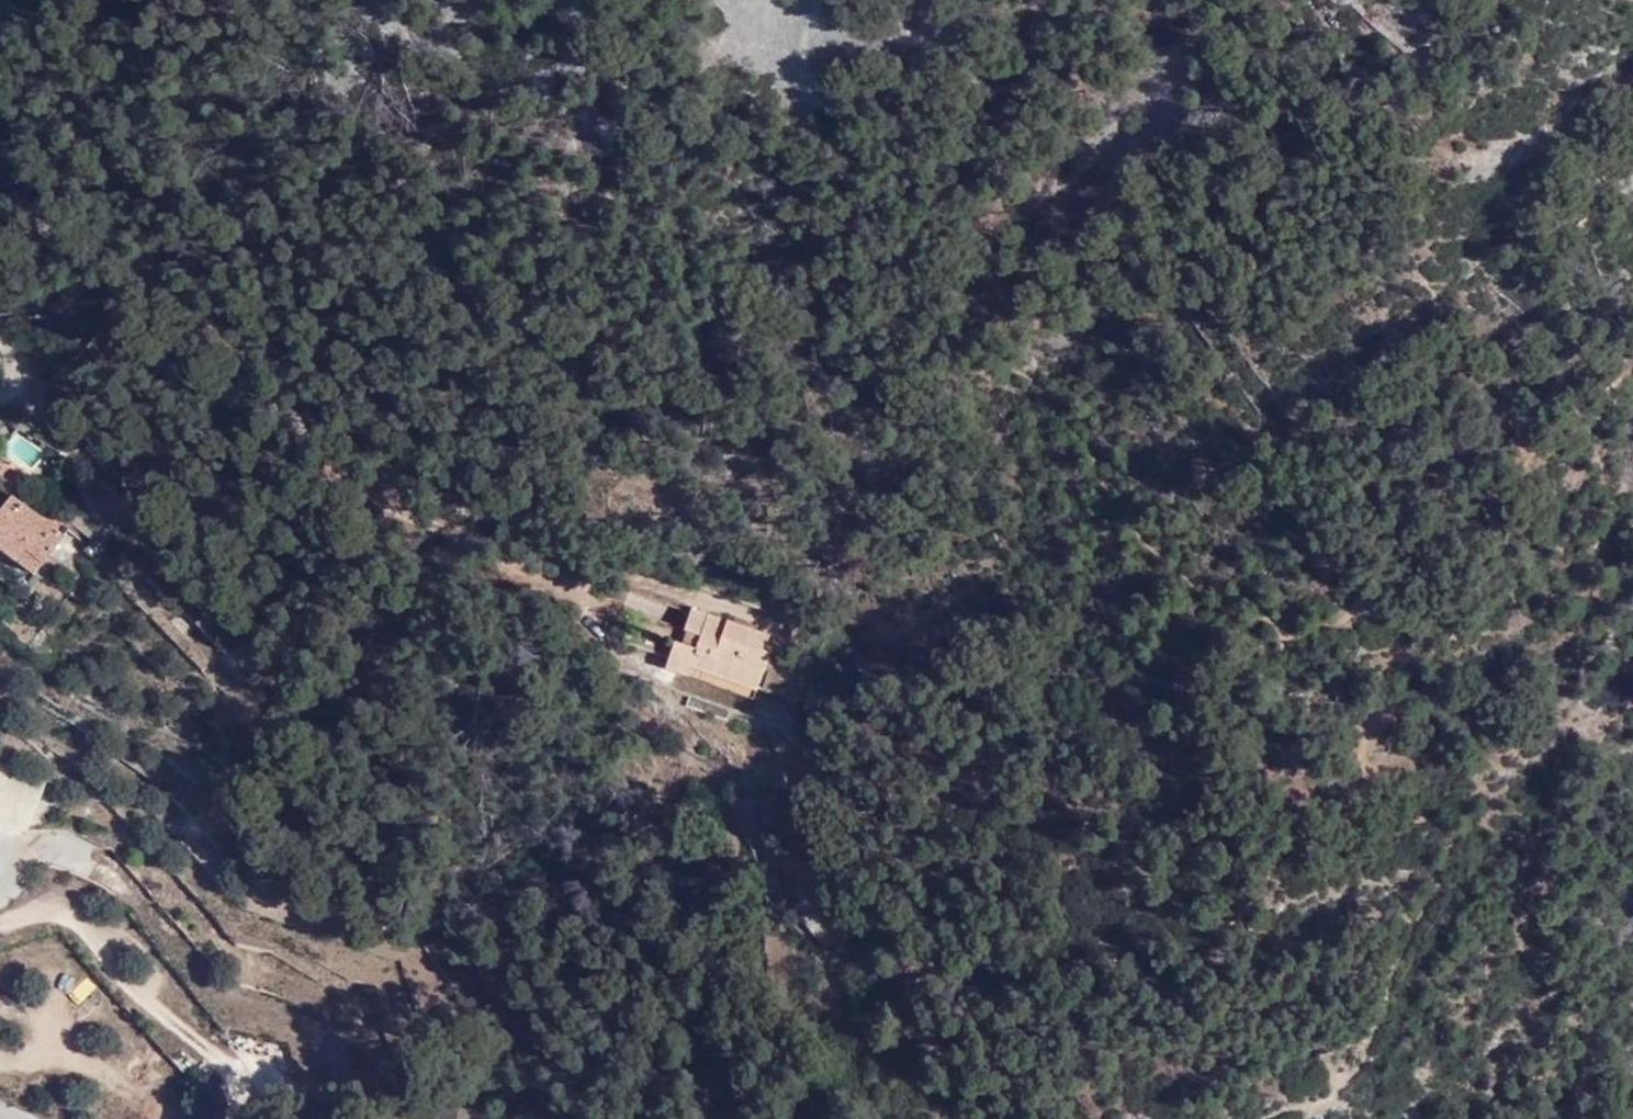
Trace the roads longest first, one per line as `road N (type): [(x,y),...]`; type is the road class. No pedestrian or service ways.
road 1 (residential): [(0,856),(30,847),(55,853),(155,959)]

